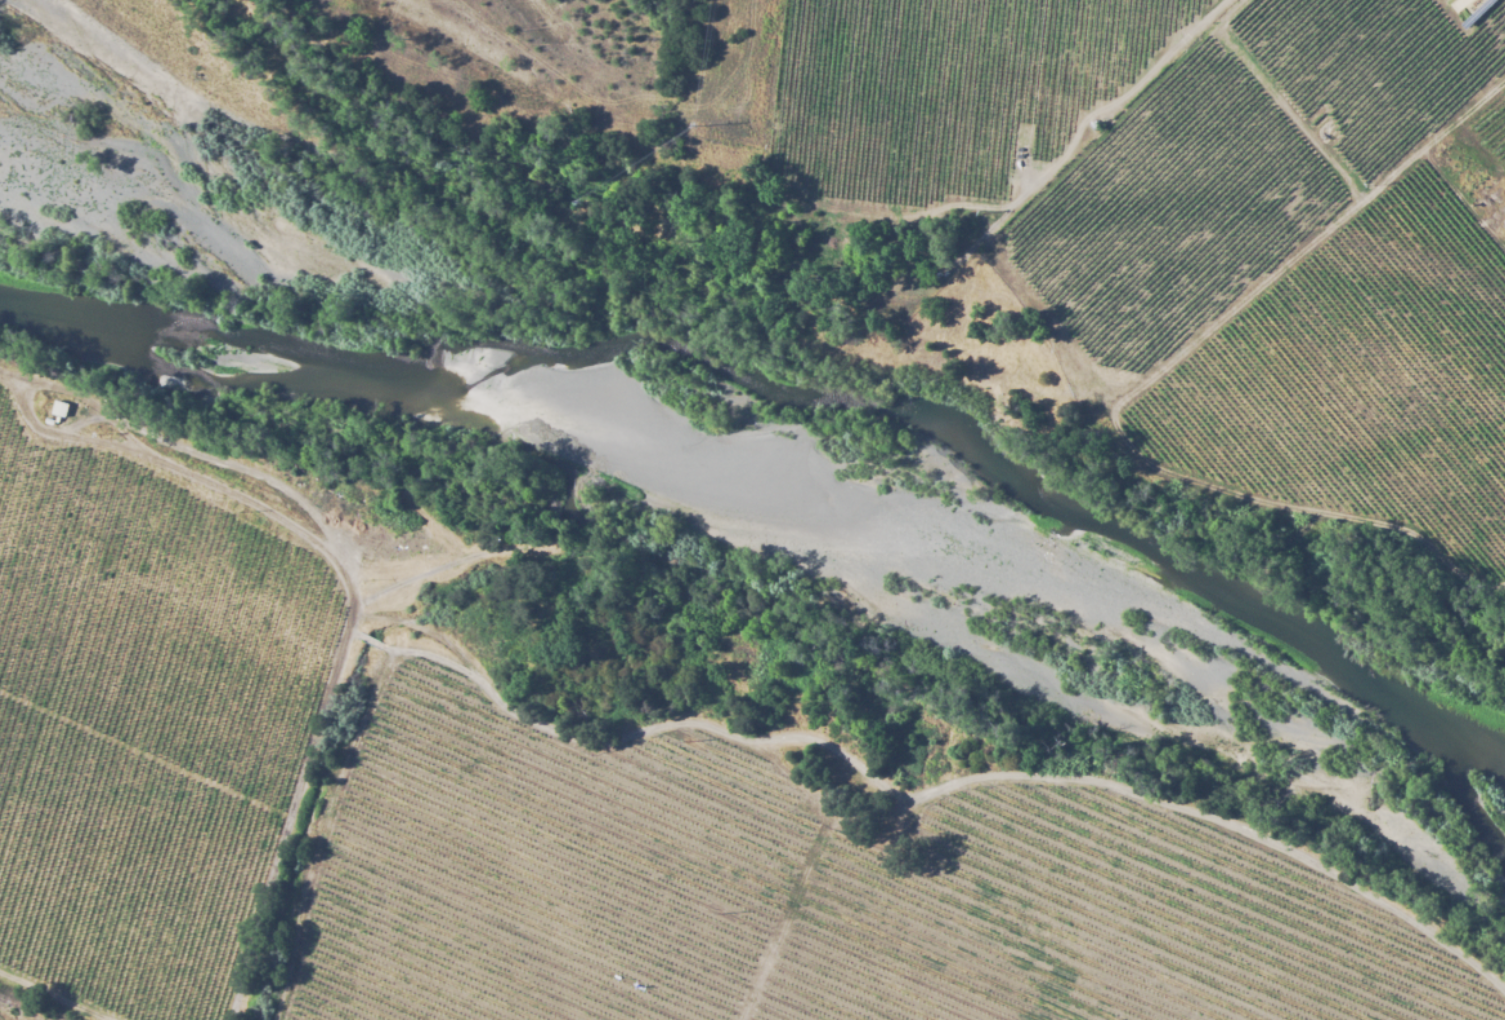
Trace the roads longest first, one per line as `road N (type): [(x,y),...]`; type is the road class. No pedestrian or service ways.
road 1 (track): [(750,0),(747,36),(705,116),(647,135)]

